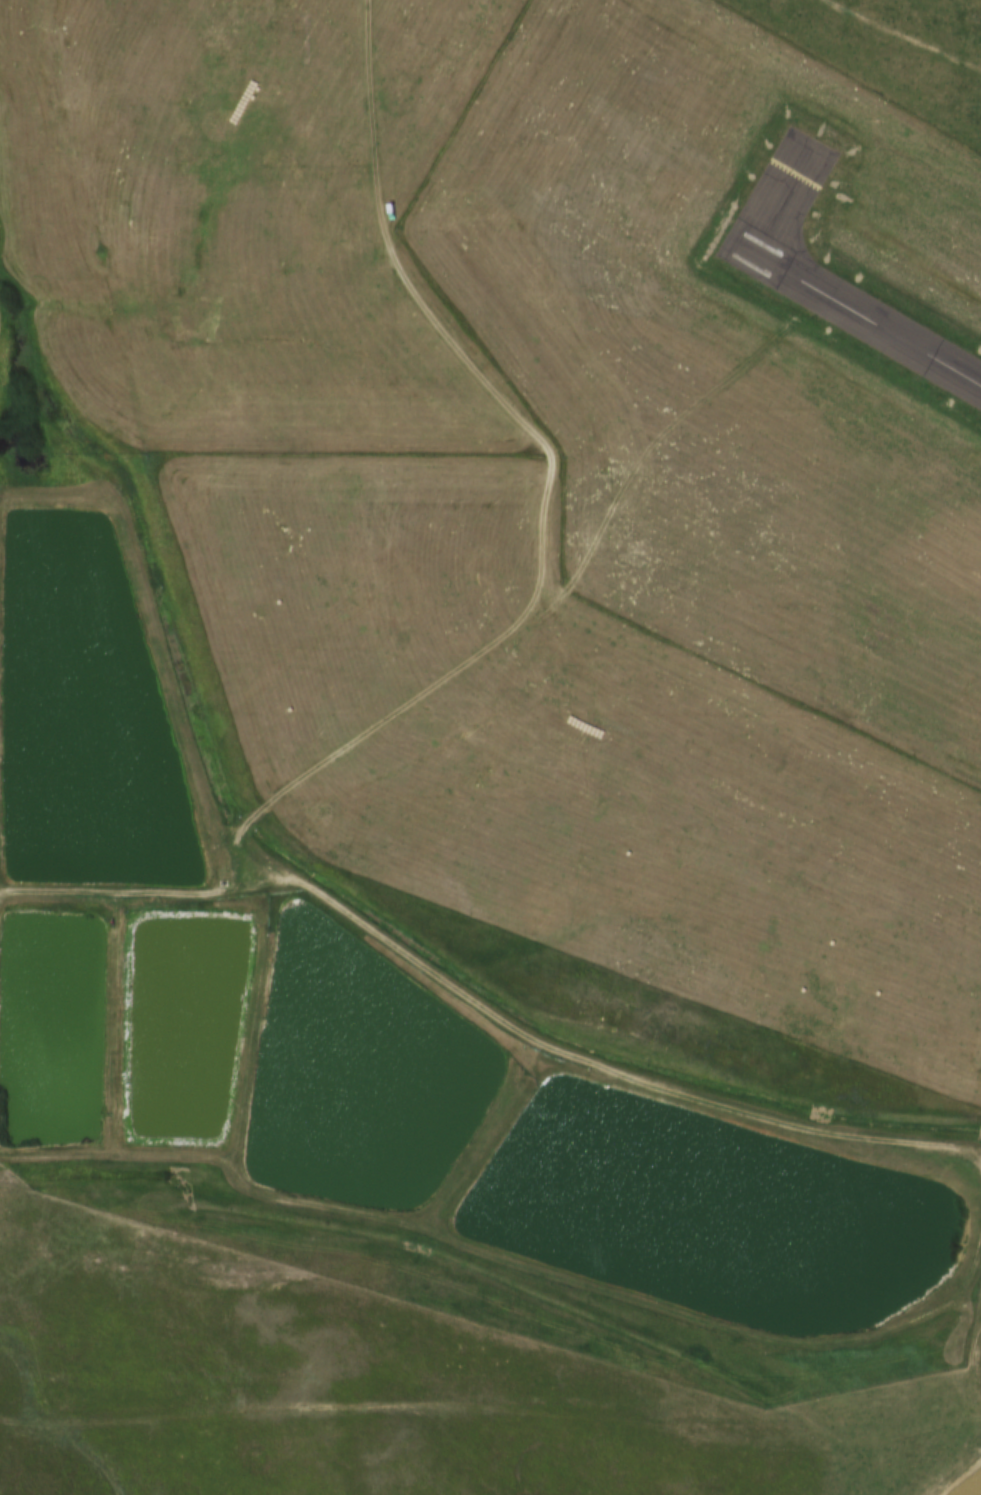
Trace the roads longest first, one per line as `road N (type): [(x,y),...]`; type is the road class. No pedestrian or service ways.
road 1 (track): [(0,892),(310,882),(543,1042),(808,1130),(969,1147)]

